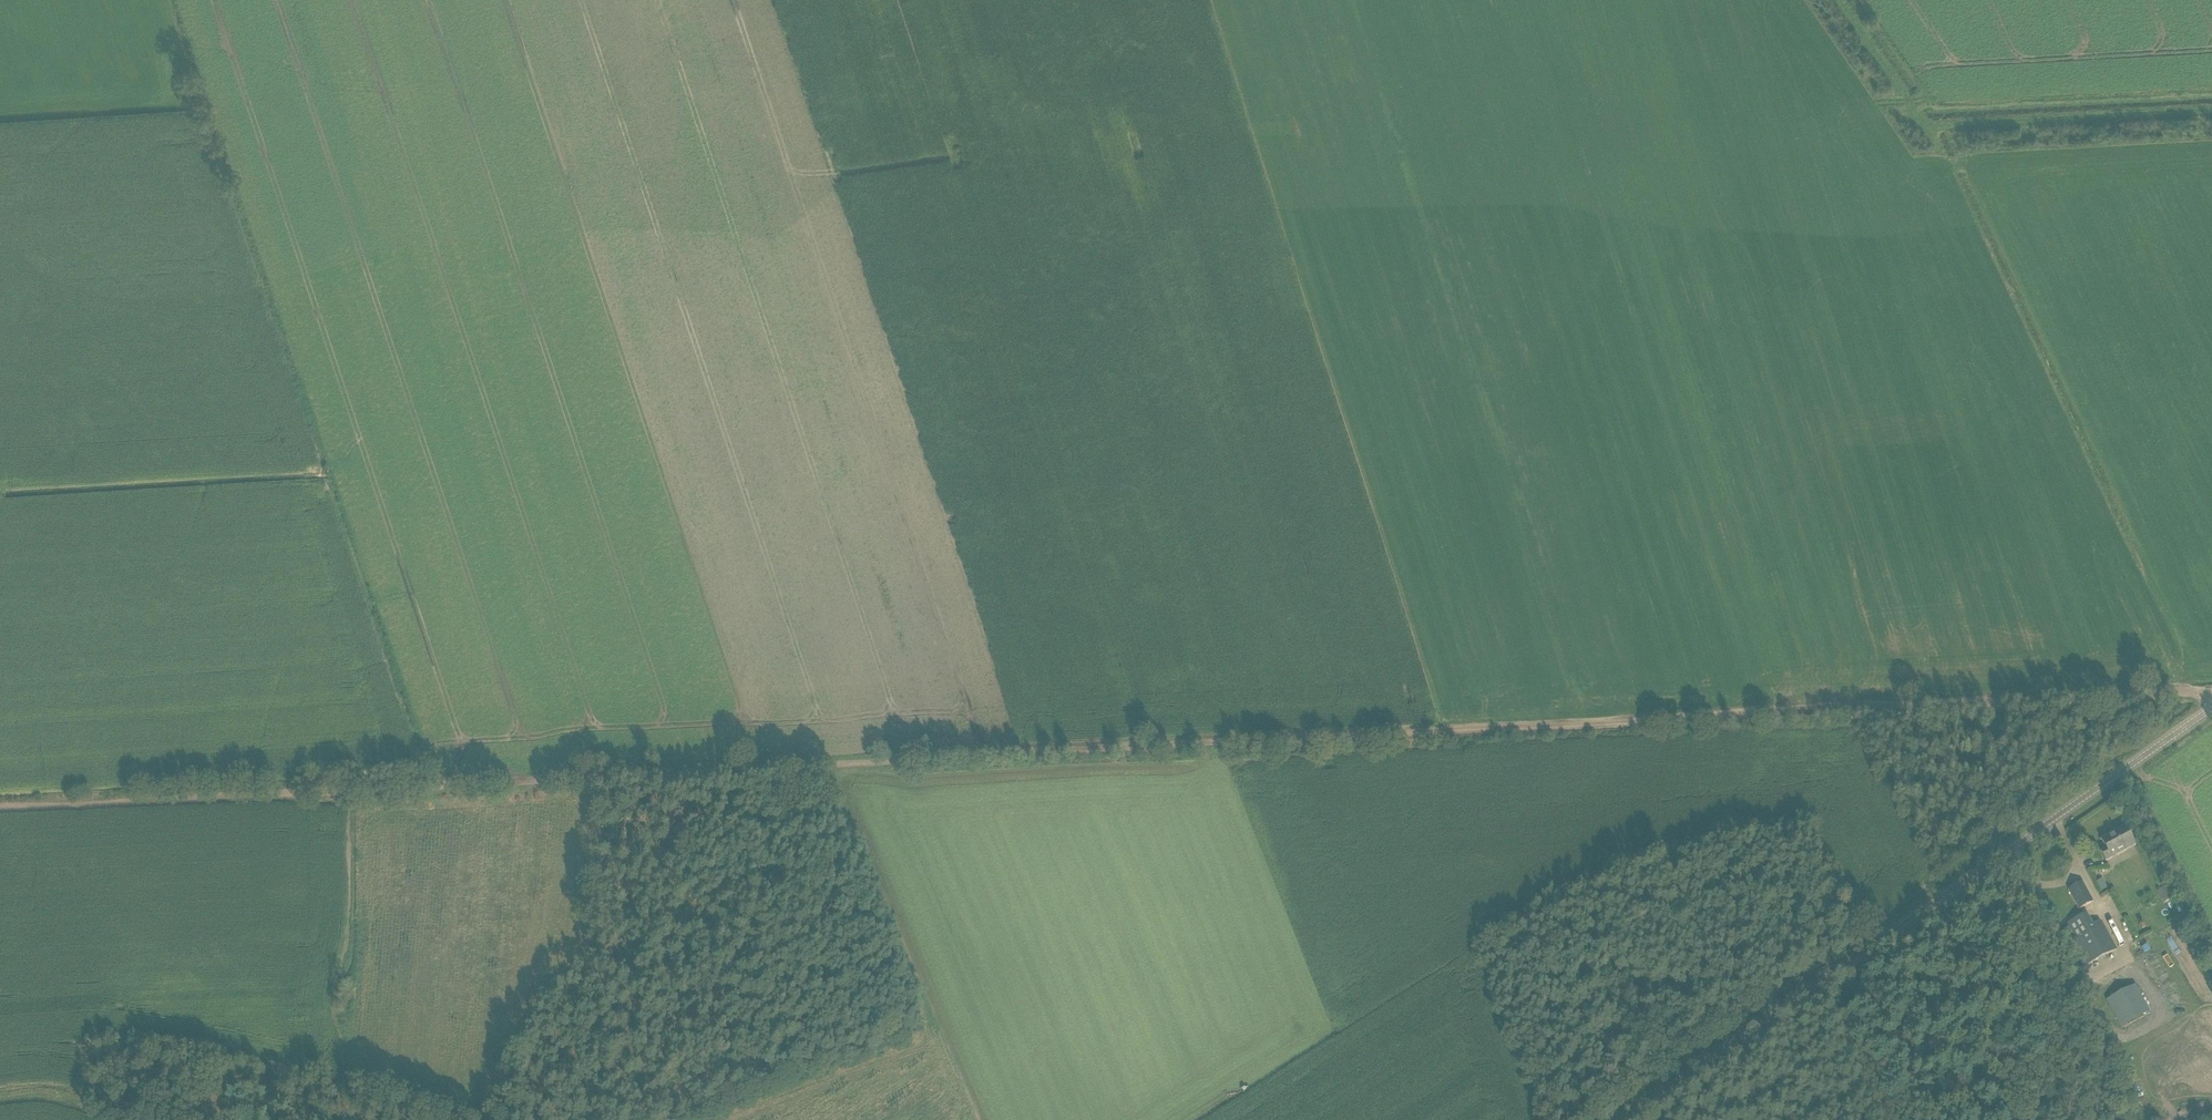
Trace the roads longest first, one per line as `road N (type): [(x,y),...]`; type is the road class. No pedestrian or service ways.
road 1 (track): [(2211,695),(0,805)]
road 2 (tertiary): [(1621,1119),(2211,708)]
road 3 (track): [(1838,0),(1922,120),(1936,126),(2211,112)]

